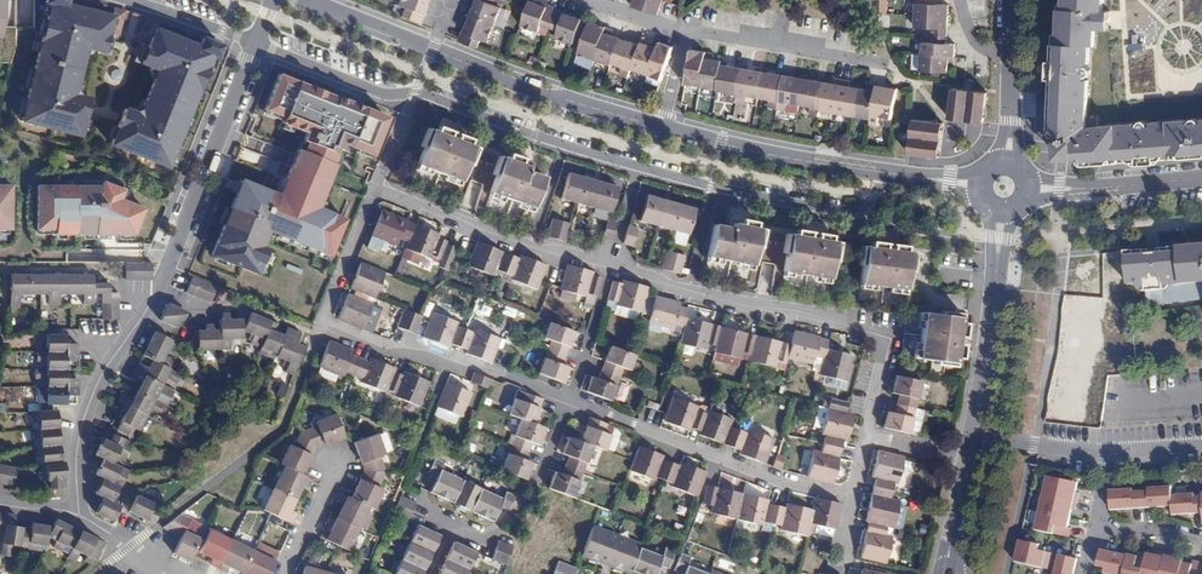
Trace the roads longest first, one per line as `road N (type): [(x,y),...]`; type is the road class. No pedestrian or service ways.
road 1 (residential): [(866,436),(852,498),(752,472),(450,358),(386,350),(327,327),(324,317),(375,189)]
road 2 (residential): [(273,0),(164,281),(100,378),(80,432),(81,511),(165,573)]
road 3 (residential): [(611,266),(873,332),(884,355),(866,436)]
road 4 (residential): [(921,178),(661,128)]
road 5 (residential): [(611,266),(511,243),(375,189)]
road 6 (residential): [(661,128),(432,50)]
road 7 (residential): [(685,30),(885,63)]
road 8 (residential): [(997,270),(968,458)]
road 9 (residential): [(1087,573),(1103,529),(1150,528),(1201,542)]
road 10 (residential): [(432,50),(306,0)]
road 11 (residential): [(1012,0),(1011,122)]

